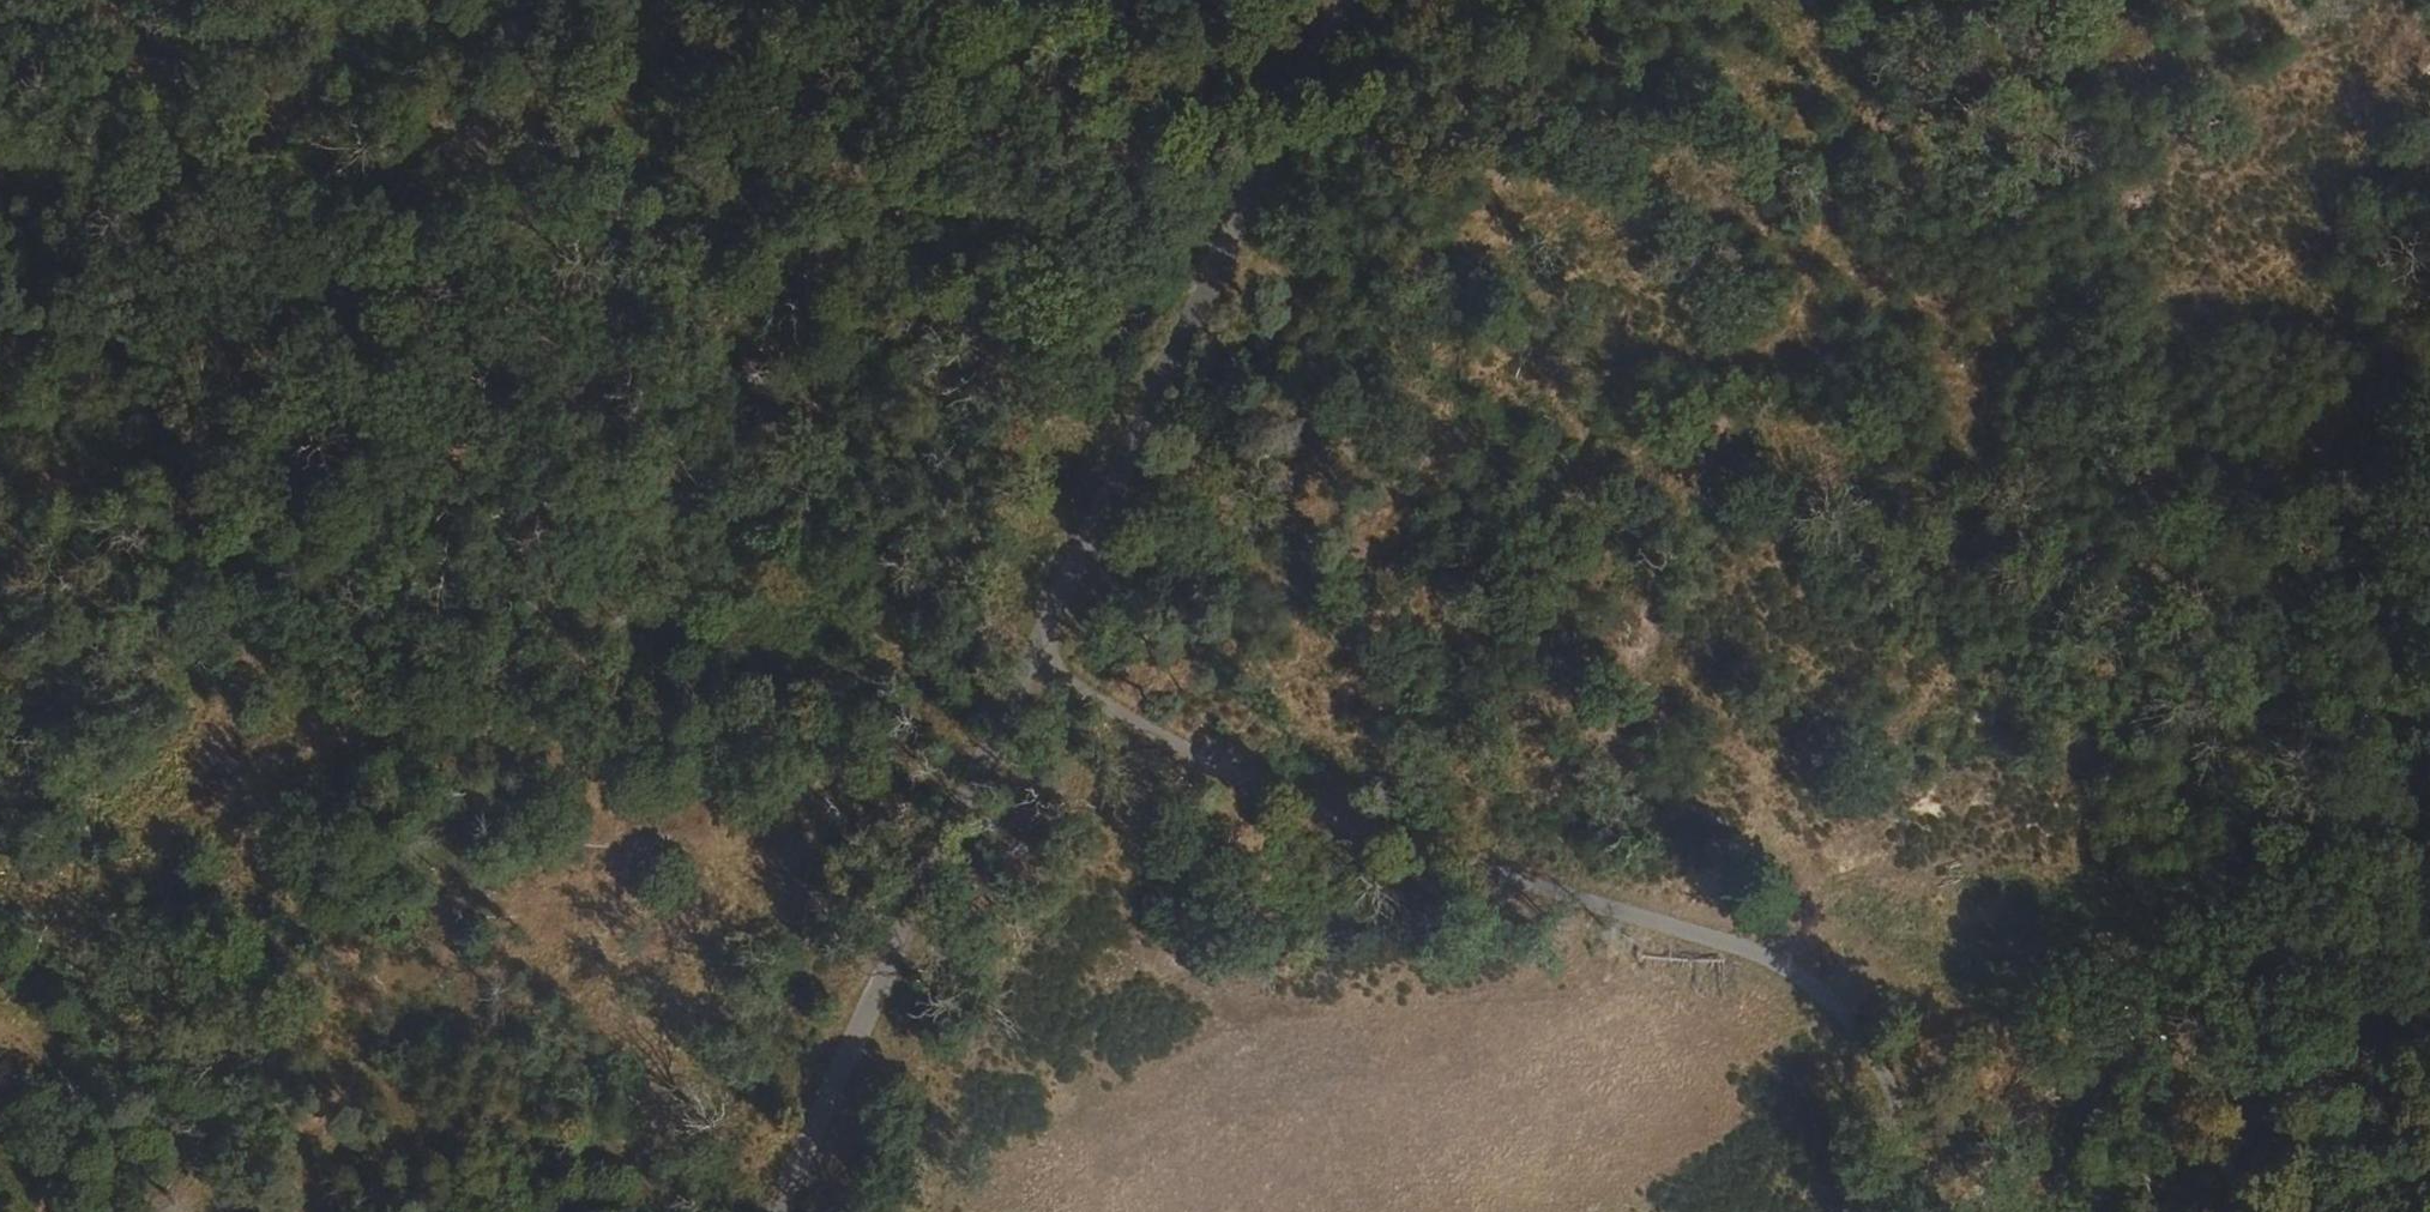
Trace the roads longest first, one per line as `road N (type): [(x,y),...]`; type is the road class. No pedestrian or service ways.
road 1 (track): [(1319,0),(970,766),(776,1163),(764,1211)]
road 2 (track): [(281,1211),(0,985)]

